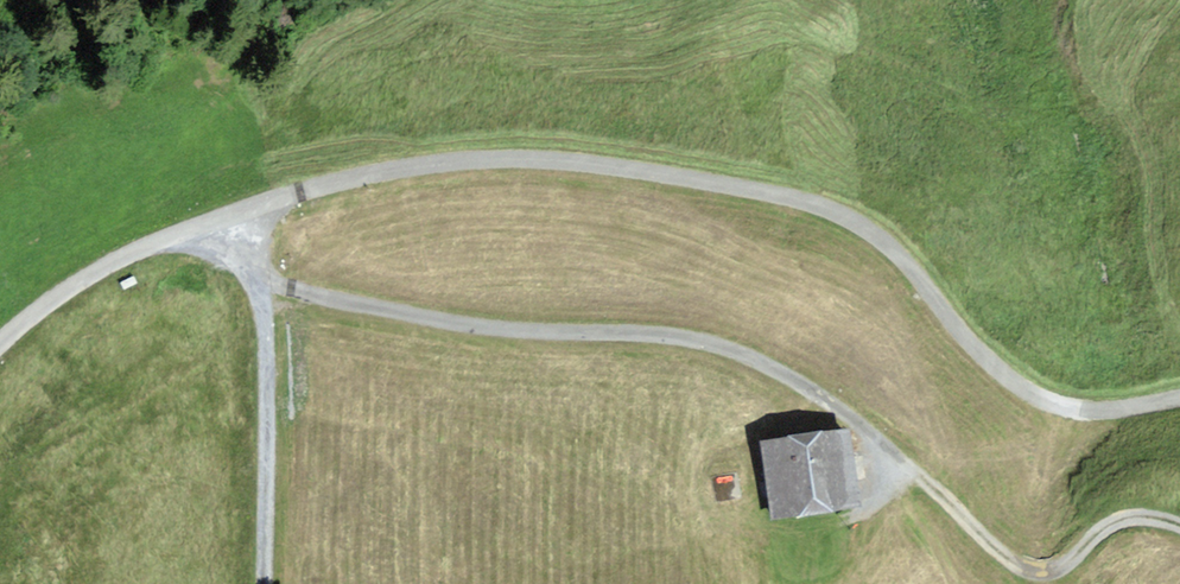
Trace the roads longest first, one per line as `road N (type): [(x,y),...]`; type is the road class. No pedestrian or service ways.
road 1 (unclassified): [(1179,397),(1085,409),(1040,396),(985,355),(927,275),(870,223),(802,196),(520,157),(431,160),(217,214),(126,250),(50,296),(0,344)]
road 2 (track): [(270,285),(519,333),(659,334),(742,353),(845,409),(1025,567),(1056,570),(1106,526),(1144,517),(1179,527)]
road 3 (track): [(270,285),(268,583)]

